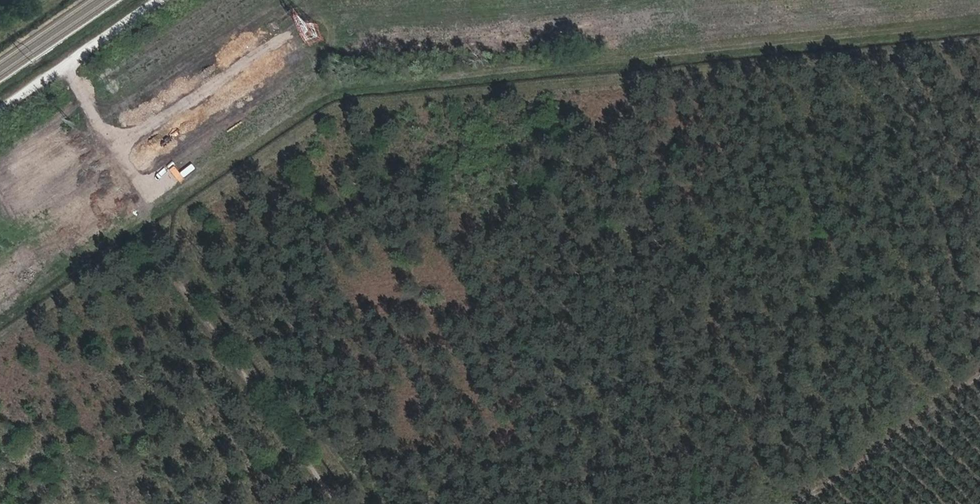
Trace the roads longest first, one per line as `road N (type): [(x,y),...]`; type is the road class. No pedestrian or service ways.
road 1 (track): [(147,210),(329,89),(979,21)]
road 2 (track): [(340,503),(157,252),(147,210),(66,68)]
road 3 (track): [(793,503),(979,375)]

